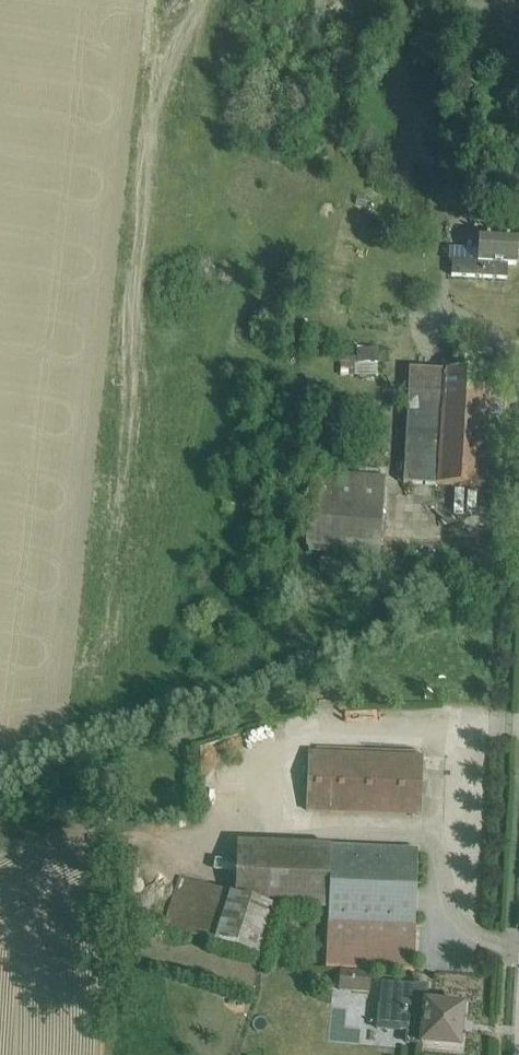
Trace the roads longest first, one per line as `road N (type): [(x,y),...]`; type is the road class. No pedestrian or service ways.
road 1 (track): [(57,736),(89,703),(106,643),(137,350),(149,118),(173,51),(208,0)]
road 2 (track): [(98,840),(226,852)]

